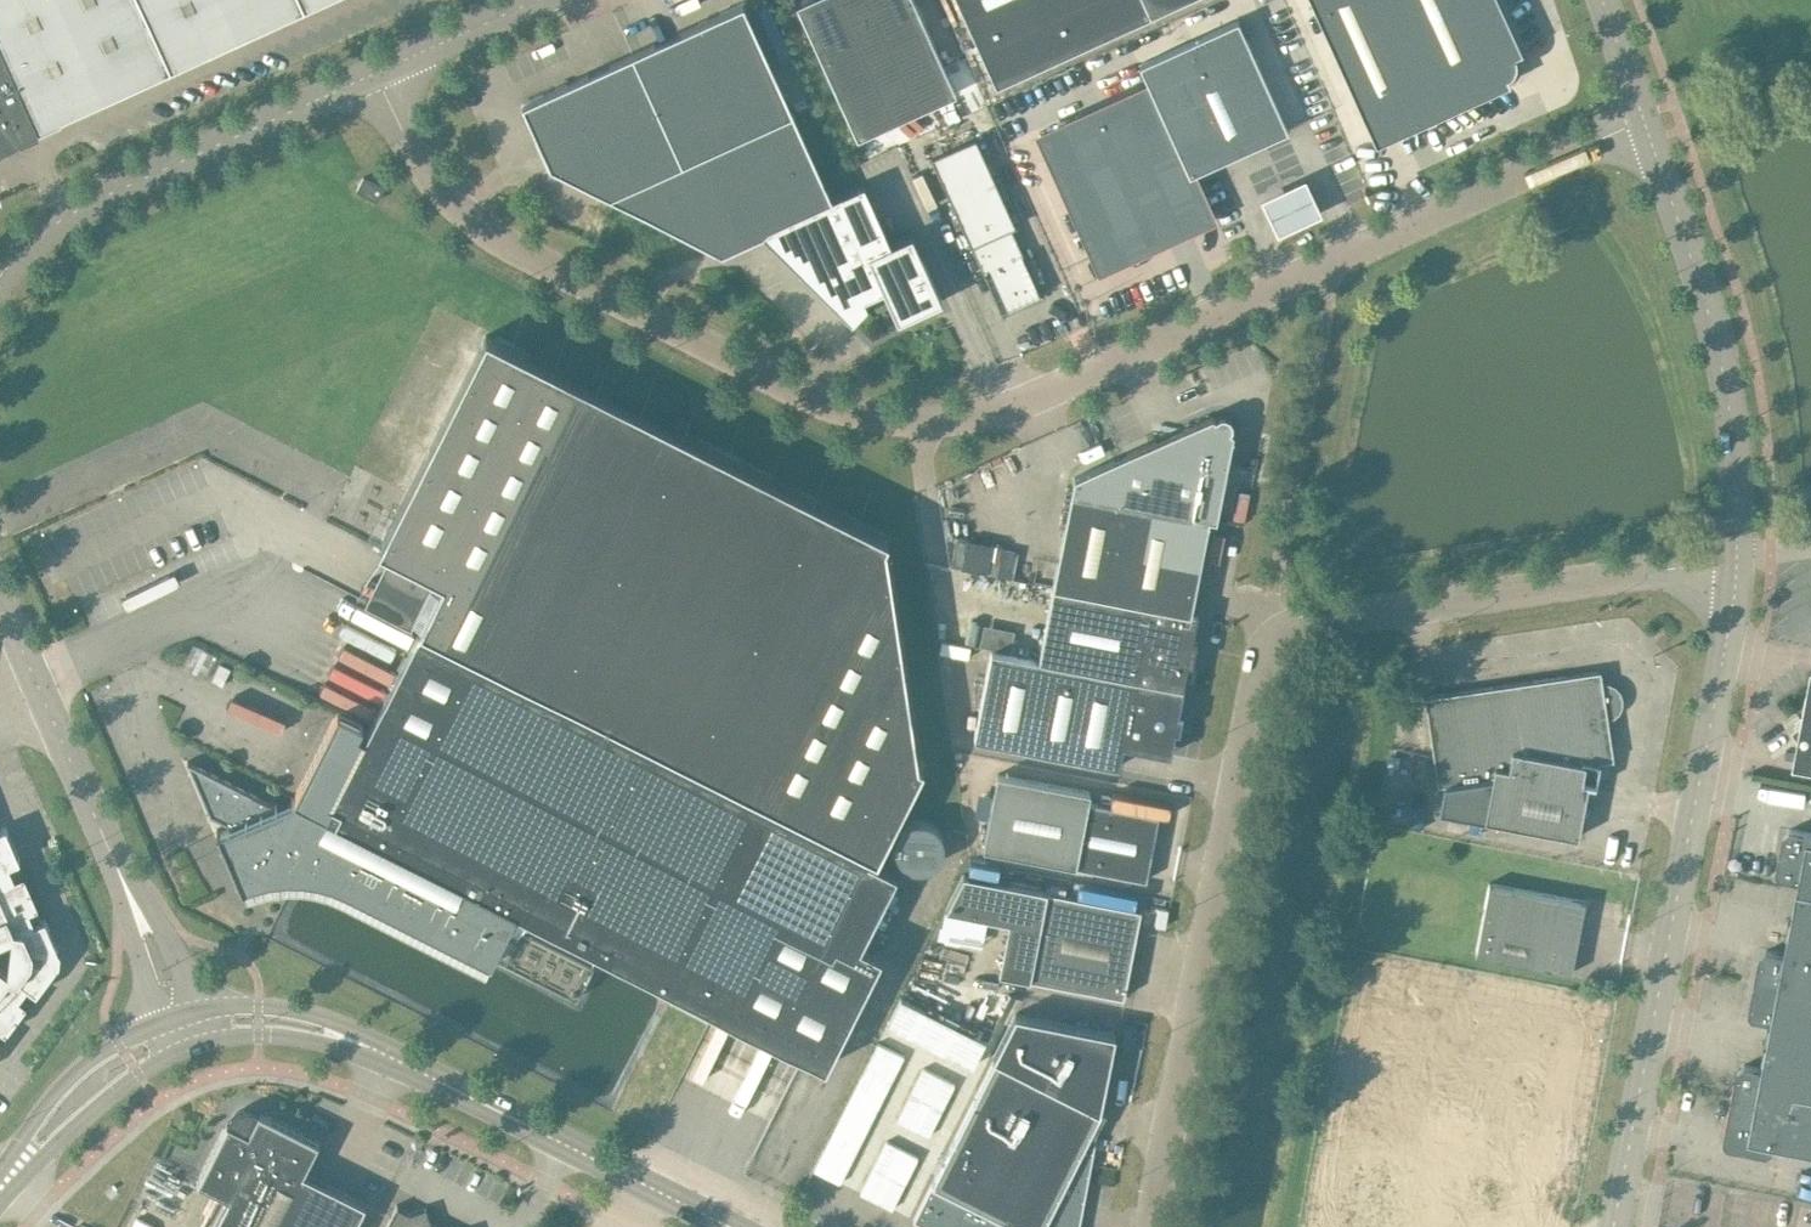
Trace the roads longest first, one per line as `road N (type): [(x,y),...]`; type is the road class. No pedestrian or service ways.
road 1 (unclassified): [(1643,119),(1016,405),(916,423),(810,399),(472,226),(421,170),(374,72)]
road 2 (unclassified): [(1150,1226),(1272,645),(1361,617),(1737,562)]
road 3 (unclassified): [(1612,1226),(1737,562)]
road 4 (tertiary): [(729,1226),(330,1031),(258,1019),(182,1030)]
road 5 (unclassified): [(182,1030),(155,951),(0,602)]
road 6 (unclassified): [(1737,562),(1736,469),(1719,347),(1643,119)]
road 7 (unclassified): [(0,274),(76,210),(374,72)]
road 8 (tertiary): [(182,1030),(90,1084),(0,1189)]
road 9 (unclassified): [(374,72),(533,0)]
road 10 (unclassified): [(1643,119),(1602,0)]

